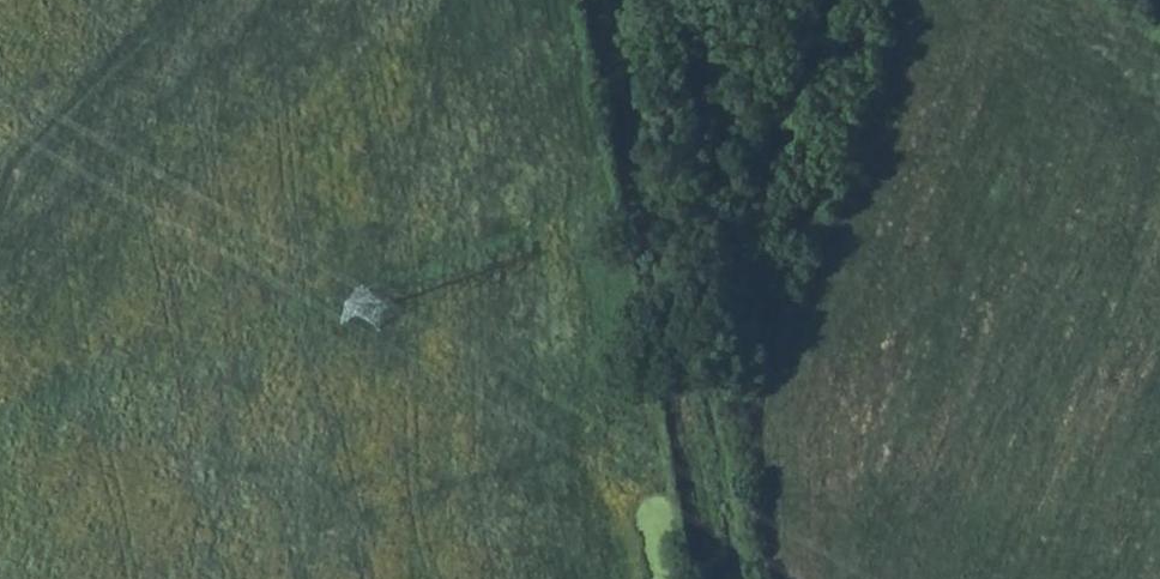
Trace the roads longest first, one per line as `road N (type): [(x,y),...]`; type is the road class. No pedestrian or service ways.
road 1 (track): [(727,578),(681,327),(599,0)]

